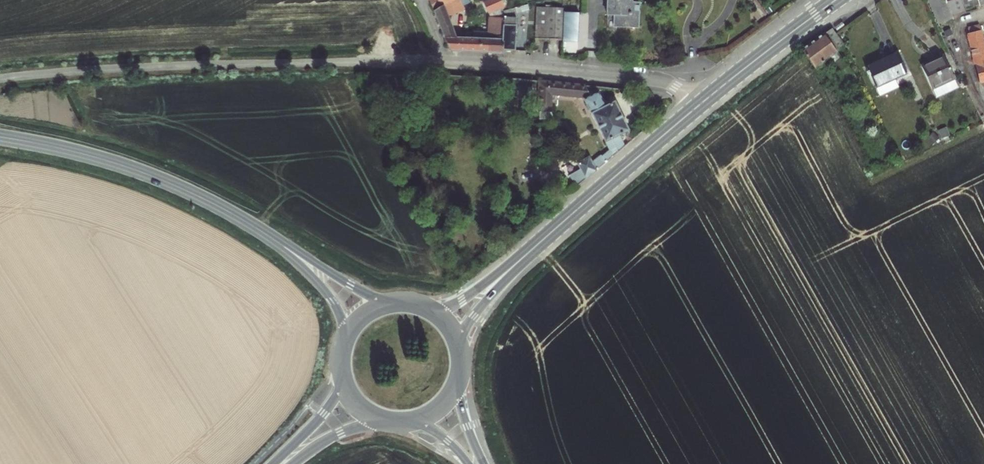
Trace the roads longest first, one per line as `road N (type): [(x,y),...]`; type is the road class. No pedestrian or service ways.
road 1 (residential): [(699,105),(654,80),(431,61),(0,79)]
road 2 (tertiary): [(261,231),(130,168),(0,138)]
road 3 (secondary): [(537,244),(699,105)]
road 4 (secondary): [(699,105),(836,0)]
road 5 (tertiary): [(400,304),(364,294),(261,231)]
road 6 (tertiary): [(261,231),(325,291),(346,341)]
road 7 (secondary): [(537,244),(460,300),(418,307)]
road 8 (secondary): [(457,351),(474,317),(537,244)]
road 9 (secondary): [(342,366),(326,409),(273,463)]

